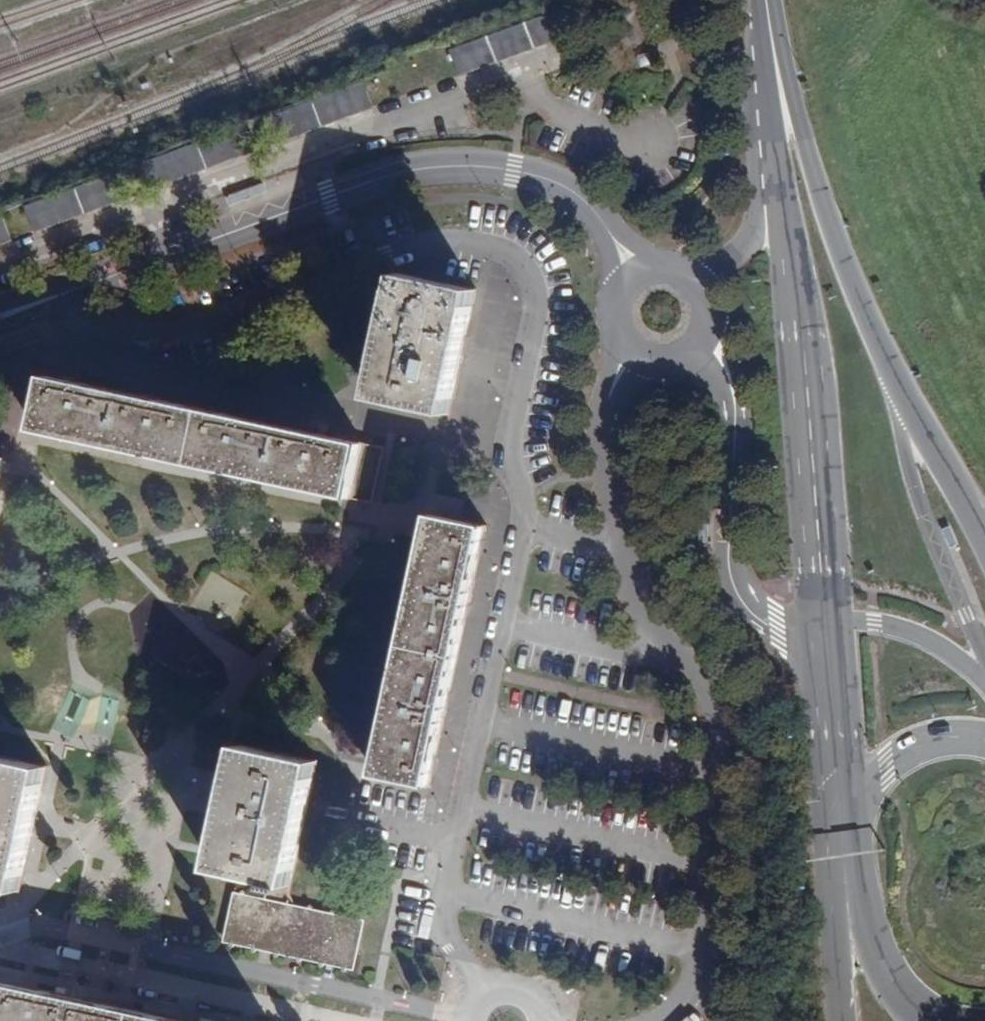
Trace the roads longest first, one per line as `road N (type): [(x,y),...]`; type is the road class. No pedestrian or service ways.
road 1 (unclassified): [(491,998),(448,926),(526,515),(514,425),(540,302),(534,271),(519,249),(492,233),(446,237),(115,359)]
road 2 (tertiary): [(0,316),(422,164),(514,173),(578,192),(616,239),(631,277)]
road 3 (unclassified): [(608,414),(610,478),(631,593),(711,692),(726,741),(711,953),(669,1020)]
road 4 (tertiary): [(984,569),(840,260),(773,45)]
road 5 (unclassified): [(476,1020),(40,928),(0,943)]
road 6 (tertiary): [(778,205),(817,628)]
road 7 (tertiary): [(706,327),(733,384),(734,584),(764,622),(817,628)]
road 8 (tertiary): [(817,628),(837,822)]
road 9 (tertiary): [(984,680),(925,638),(875,624),(817,628)]
road 10 (tertiary): [(984,738),(921,741),(837,822)]
road 11 (tertiary): [(773,45),(778,205)]
road 12 (tertiary): [(846,903),(885,978),(935,1020)]

